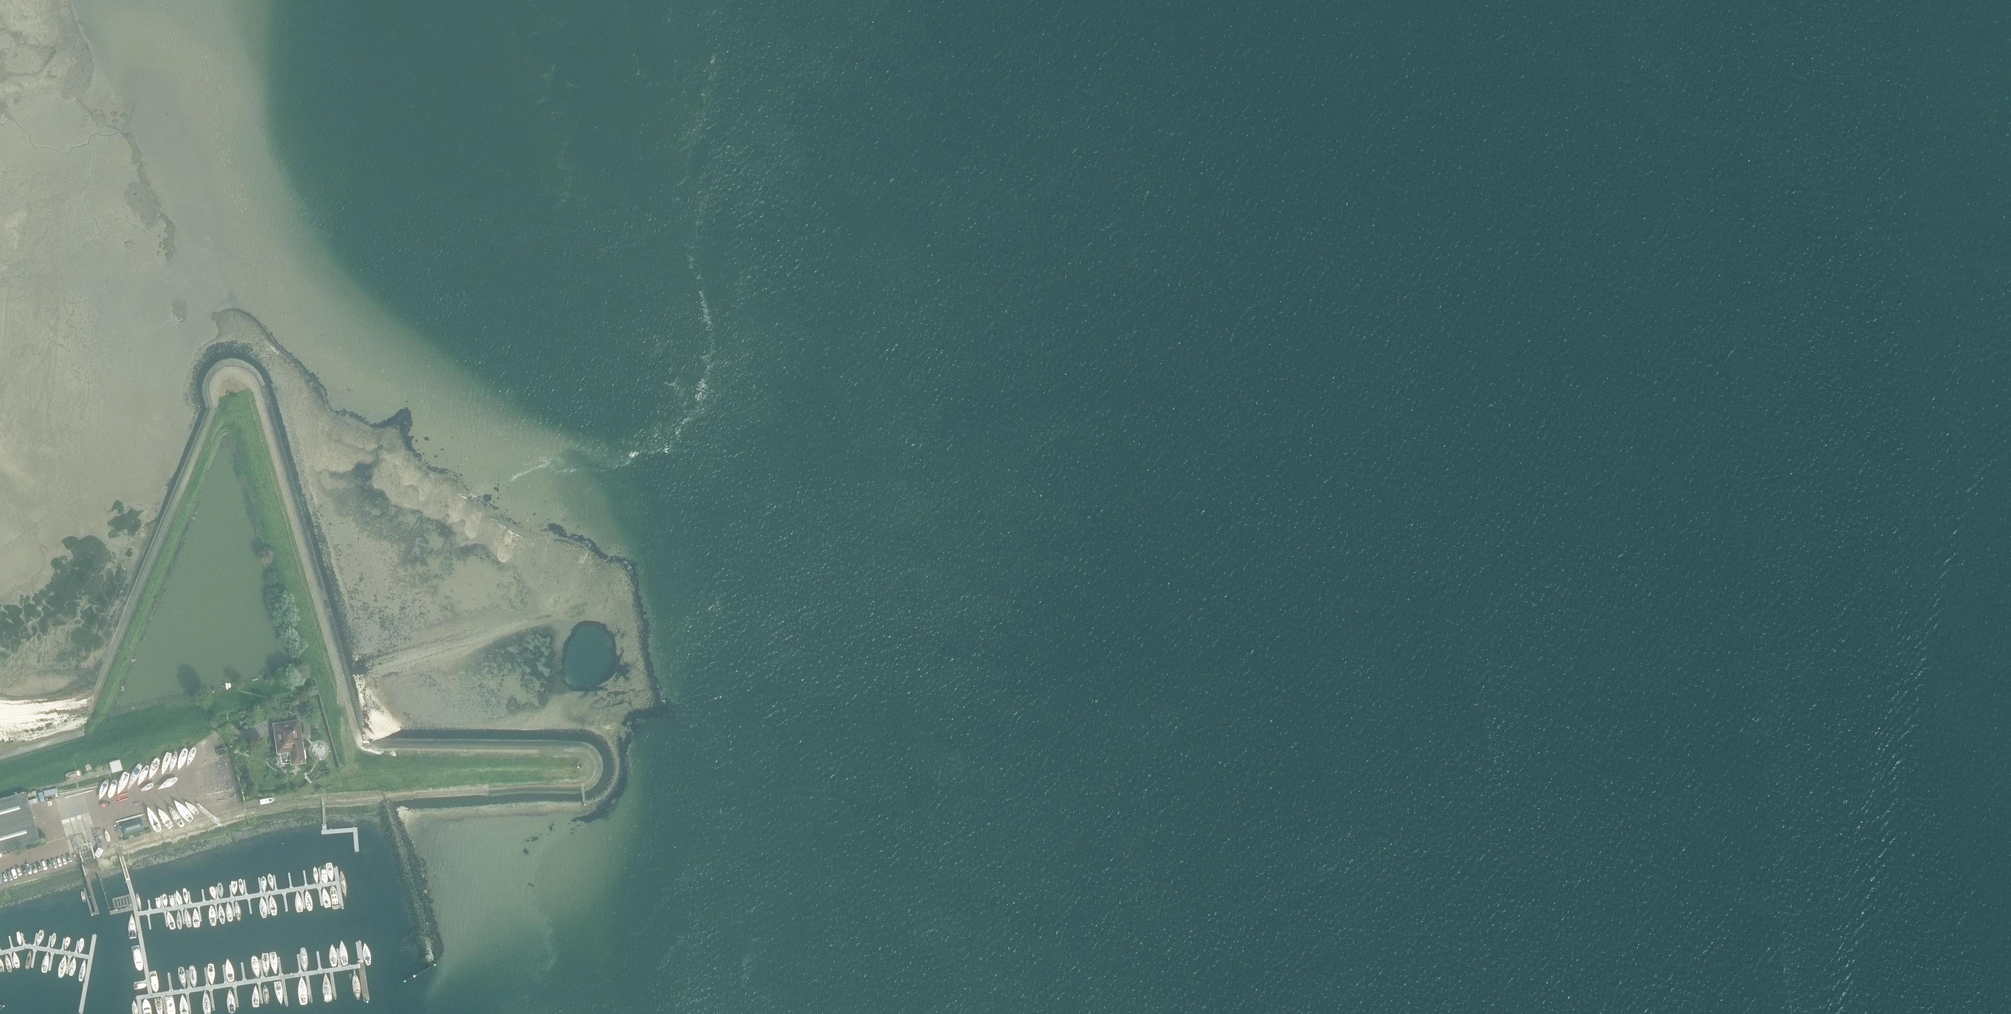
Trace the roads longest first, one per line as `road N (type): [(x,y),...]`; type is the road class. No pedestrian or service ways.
road 1 (track): [(244,410),(222,427),(100,717),(88,730)]

